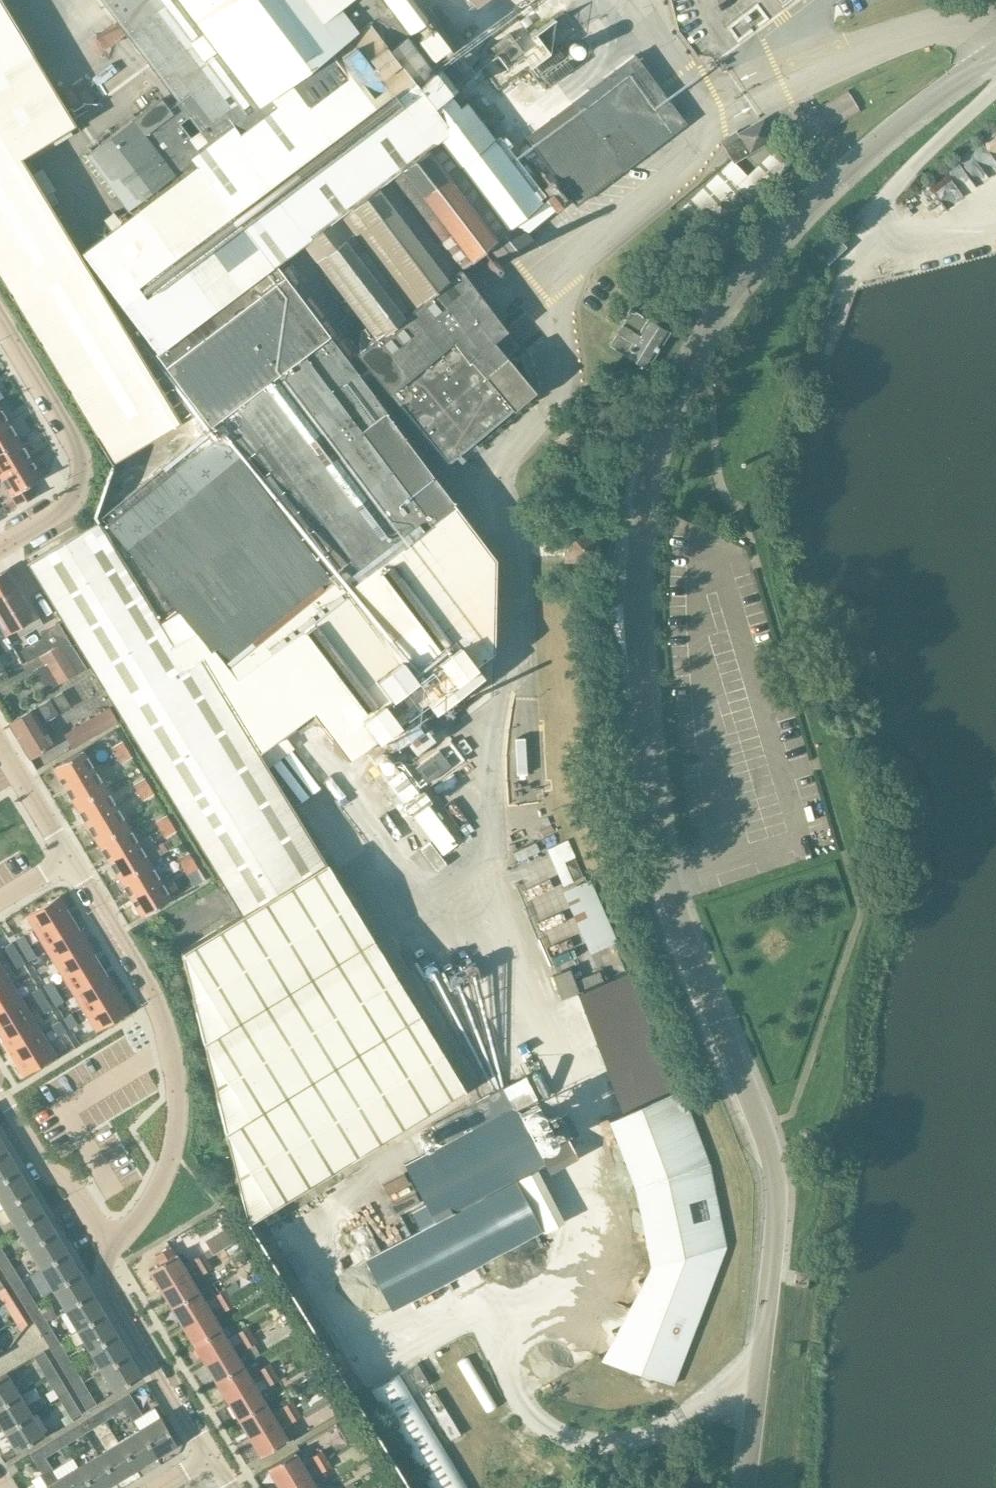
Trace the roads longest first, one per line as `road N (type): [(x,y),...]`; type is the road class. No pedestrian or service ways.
road 1 (tertiary): [(735,1487),(774,1184),(760,1126),(669,929),(658,880),(634,590),(651,444),(681,375),(762,249),(847,167),(995,50)]
road 2 (residential): [(110,1243),(140,1217),(170,1163),(172,1061),(137,975),(70,864)]
road 3 (residential): [(0,545),(75,499),(83,469),(0,320)]
road 4 (residential): [(211,1457),(108,1285),(110,1243)]
road 5 (residential): [(110,1243),(75,1185),(43,1168),(0,1102)]
road 6 (residential): [(70,864),(0,747)]

